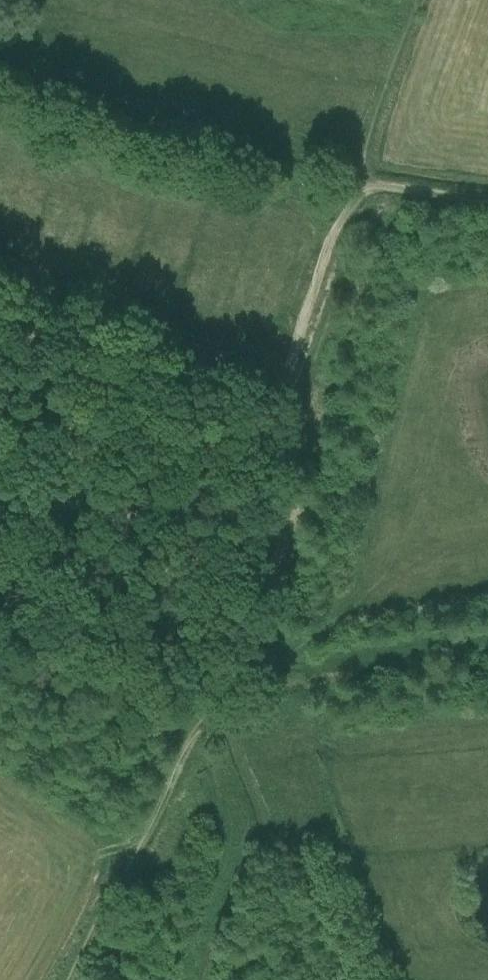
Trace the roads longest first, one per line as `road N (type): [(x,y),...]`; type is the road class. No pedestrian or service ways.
road 1 (track): [(69,979),(230,673),(286,391),(350,210),(364,192)]
road 2 (track): [(192,742),(108,717),(0,653)]
road 3 (track): [(414,0),(356,177),(364,192)]
road 4 (track): [(364,192),(487,201)]

